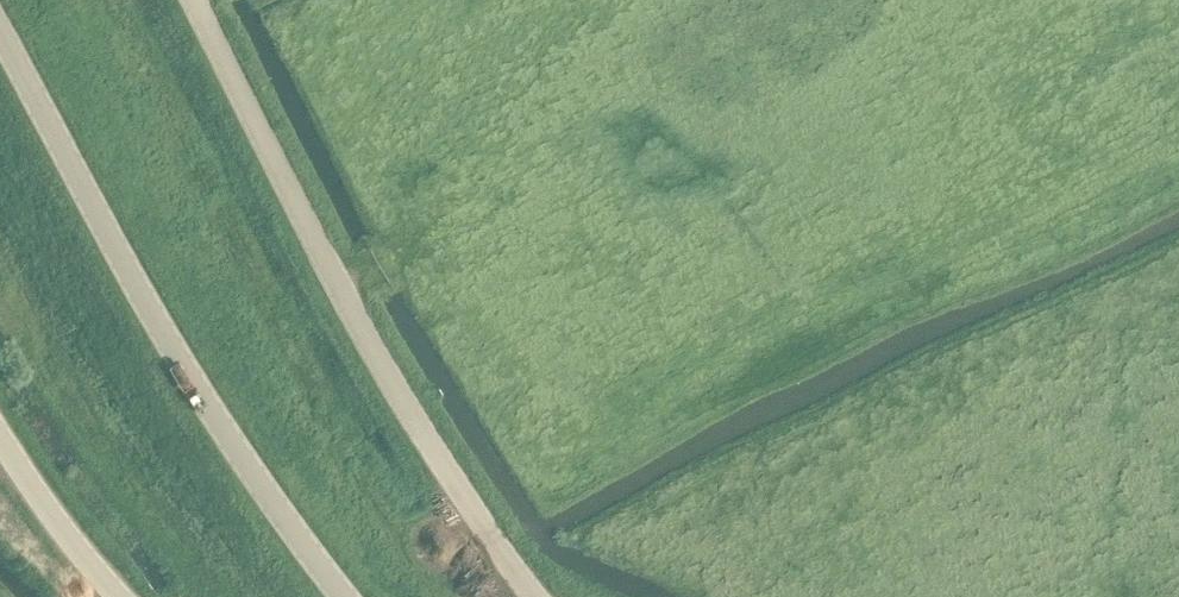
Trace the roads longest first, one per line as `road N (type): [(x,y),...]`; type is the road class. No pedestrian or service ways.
road 1 (unclassified): [(194,0),(385,366),(535,596)]
road 2 (unclassified): [(344,596),(201,399),(0,32)]
road 3 (tertiary): [(0,439),(118,596)]

